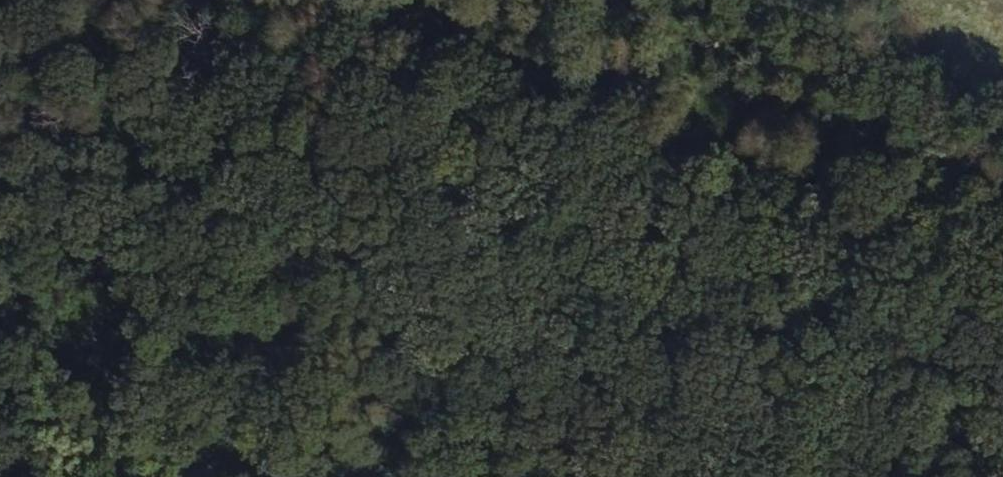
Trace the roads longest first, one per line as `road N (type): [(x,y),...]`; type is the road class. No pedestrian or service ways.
road 1 (track): [(1002,252),(744,268),(52,235),(0,176)]
road 2 (track): [(457,476),(553,370),(514,344),(0,228)]

